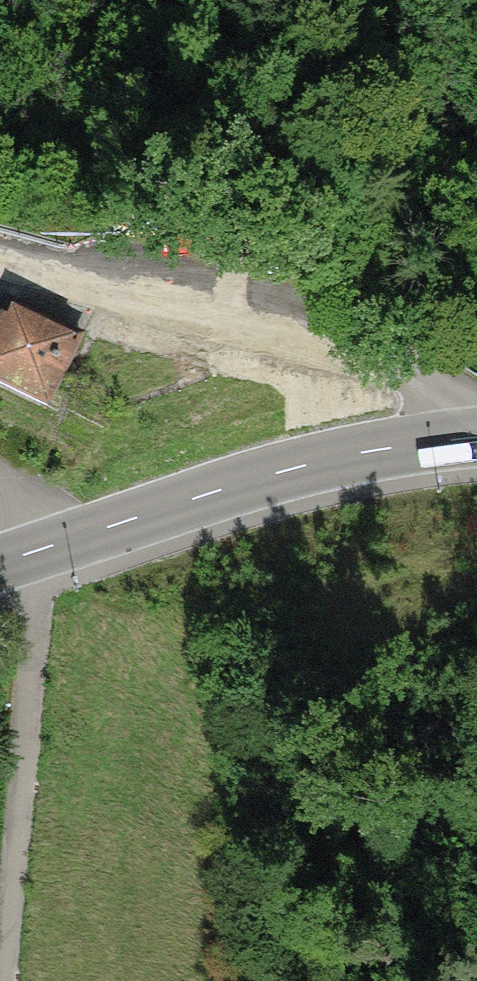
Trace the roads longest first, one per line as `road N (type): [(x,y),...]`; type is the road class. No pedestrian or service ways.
road 1 (residential): [(455,439),(449,403),(412,373),(0,260)]
road 2 (unclassified): [(455,439),(299,466),(37,551)]
road 3 (track): [(253,623),(307,601),(476,564)]

